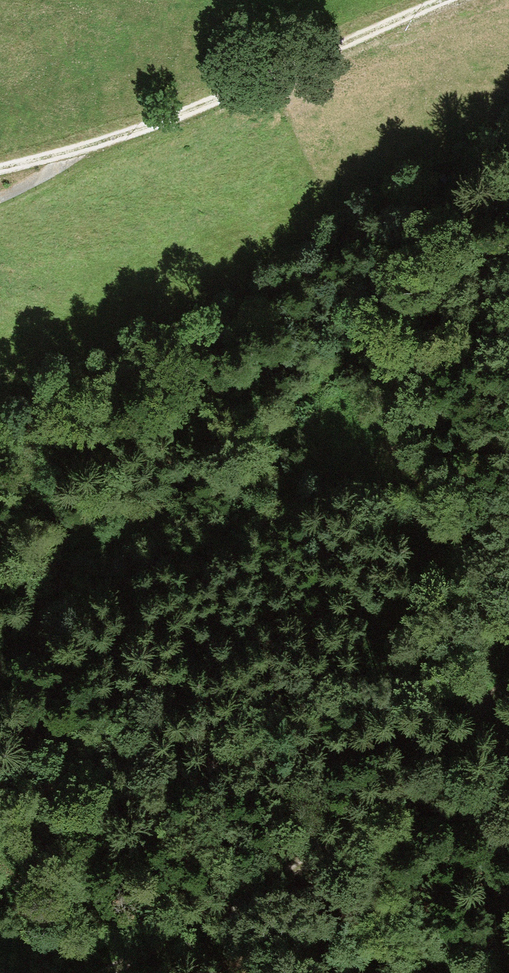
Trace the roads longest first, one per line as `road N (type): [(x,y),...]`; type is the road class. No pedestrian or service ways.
road 1 (track): [(508,208),(421,271),(297,411),(0,593)]
road 2 (track): [(508,676),(473,718),(369,807),(280,871),(90,972)]
road 3 (track): [(0,168),(68,152),(214,99),(443,0)]

